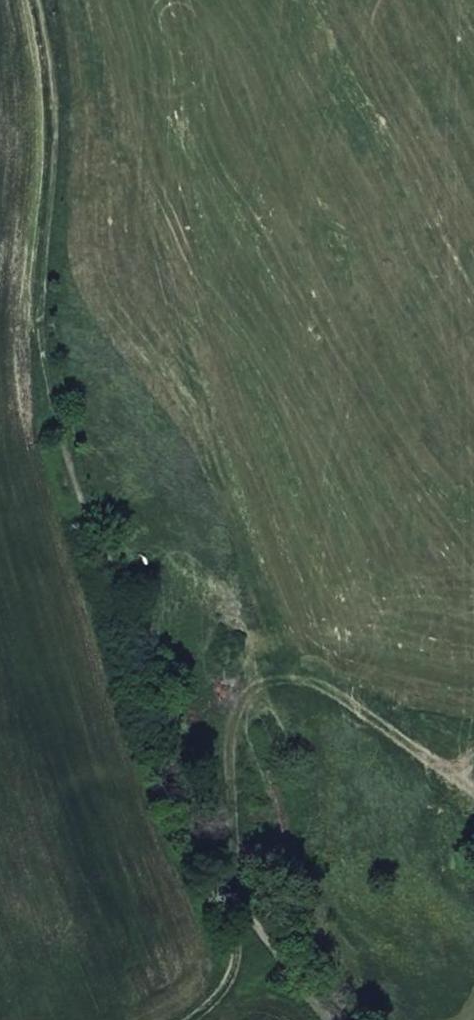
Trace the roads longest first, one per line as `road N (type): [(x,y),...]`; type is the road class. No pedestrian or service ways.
road 1 (track): [(252,874),(279,935),(345,1019)]

